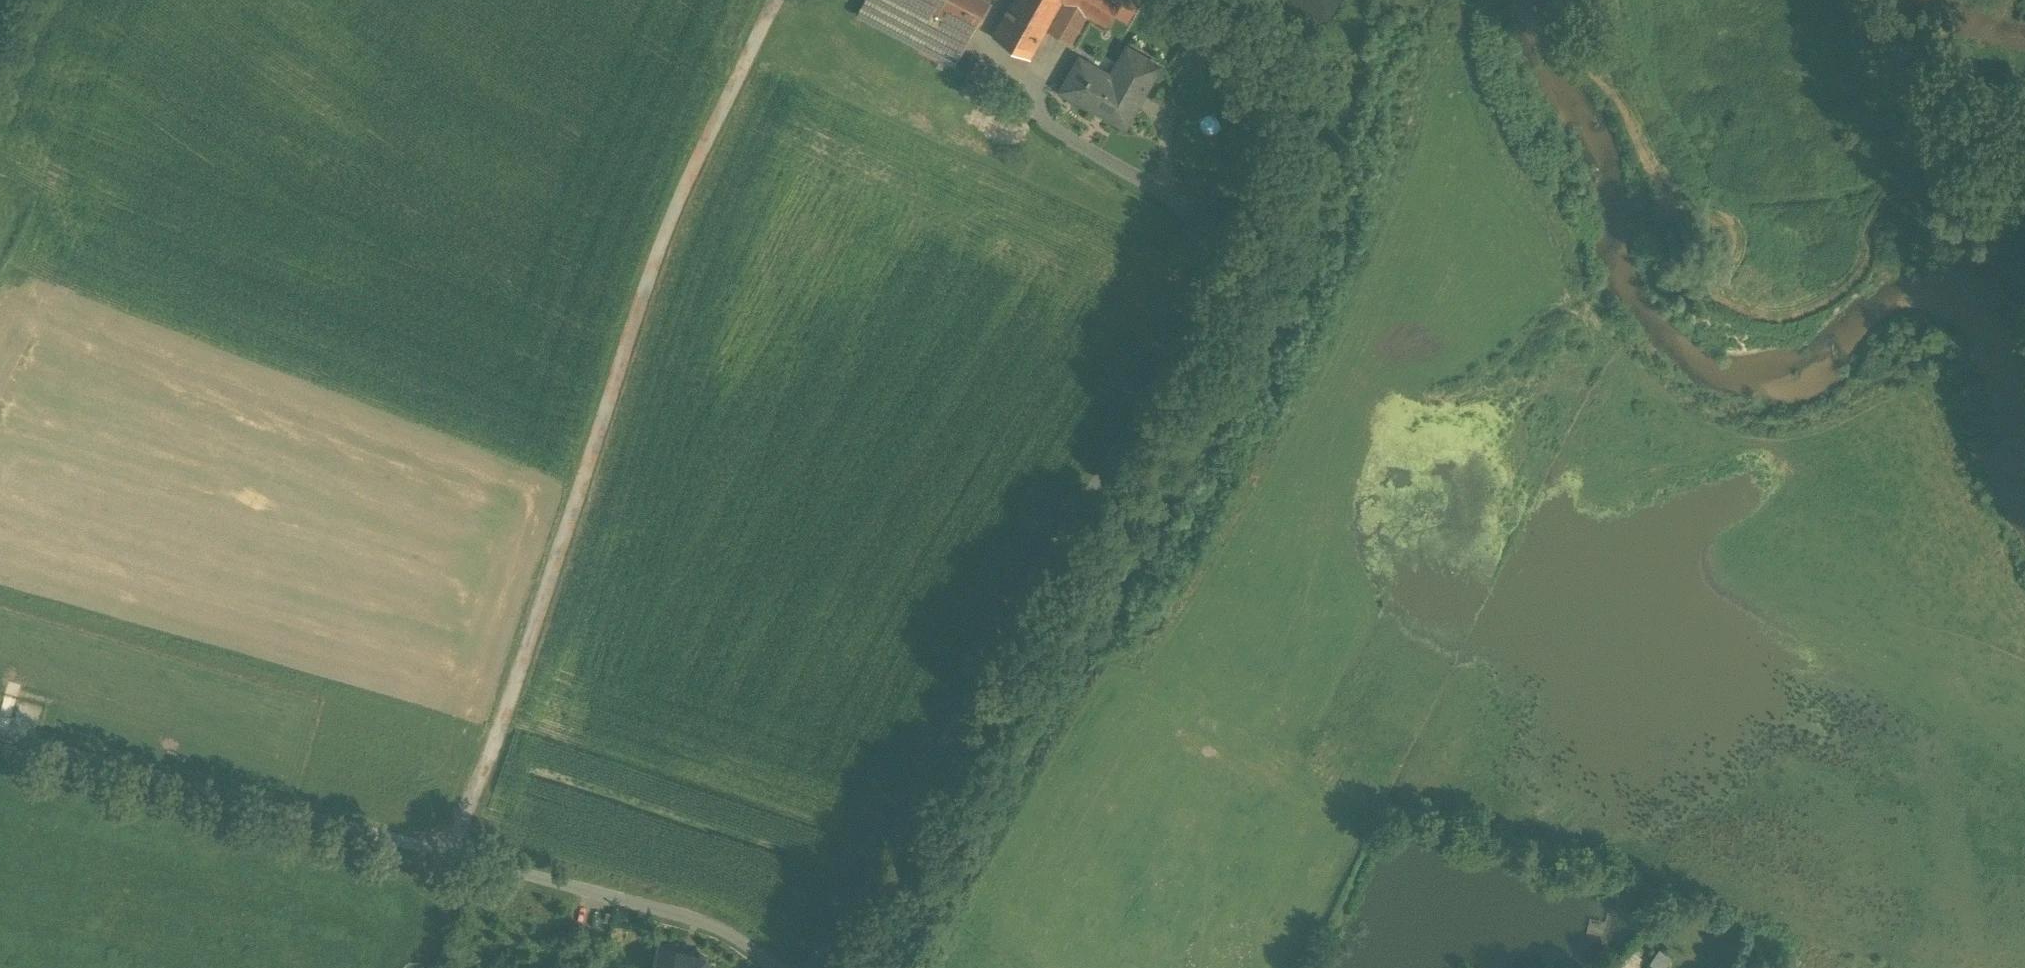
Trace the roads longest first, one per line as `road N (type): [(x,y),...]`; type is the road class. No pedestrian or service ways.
road 1 (residential): [(770,967),(705,922),(0,734)]
road 2 (track): [(805,967),(824,955),(898,840),(1039,576),(1152,395)]
road 3 (track): [(1152,395),(1217,295),(1218,266),(1190,216),(1053,131),(1035,94)]

